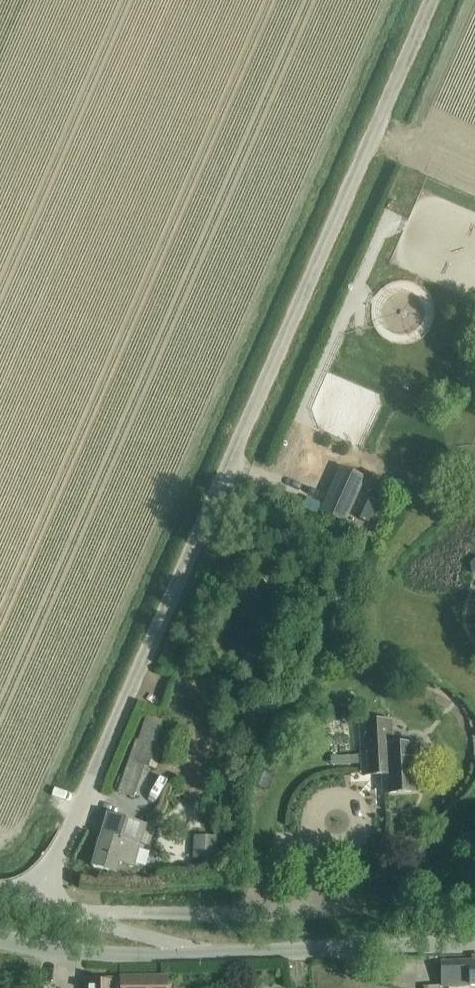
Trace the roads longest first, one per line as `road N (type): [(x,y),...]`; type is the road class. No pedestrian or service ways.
road 1 (unclassified): [(38,899),(433,0)]
road 2 (unclassified): [(210,955),(474,945)]
road 3 (unclassified): [(210,955),(91,954),(0,941)]
road 4 (unclassified): [(210,955),(38,899)]

